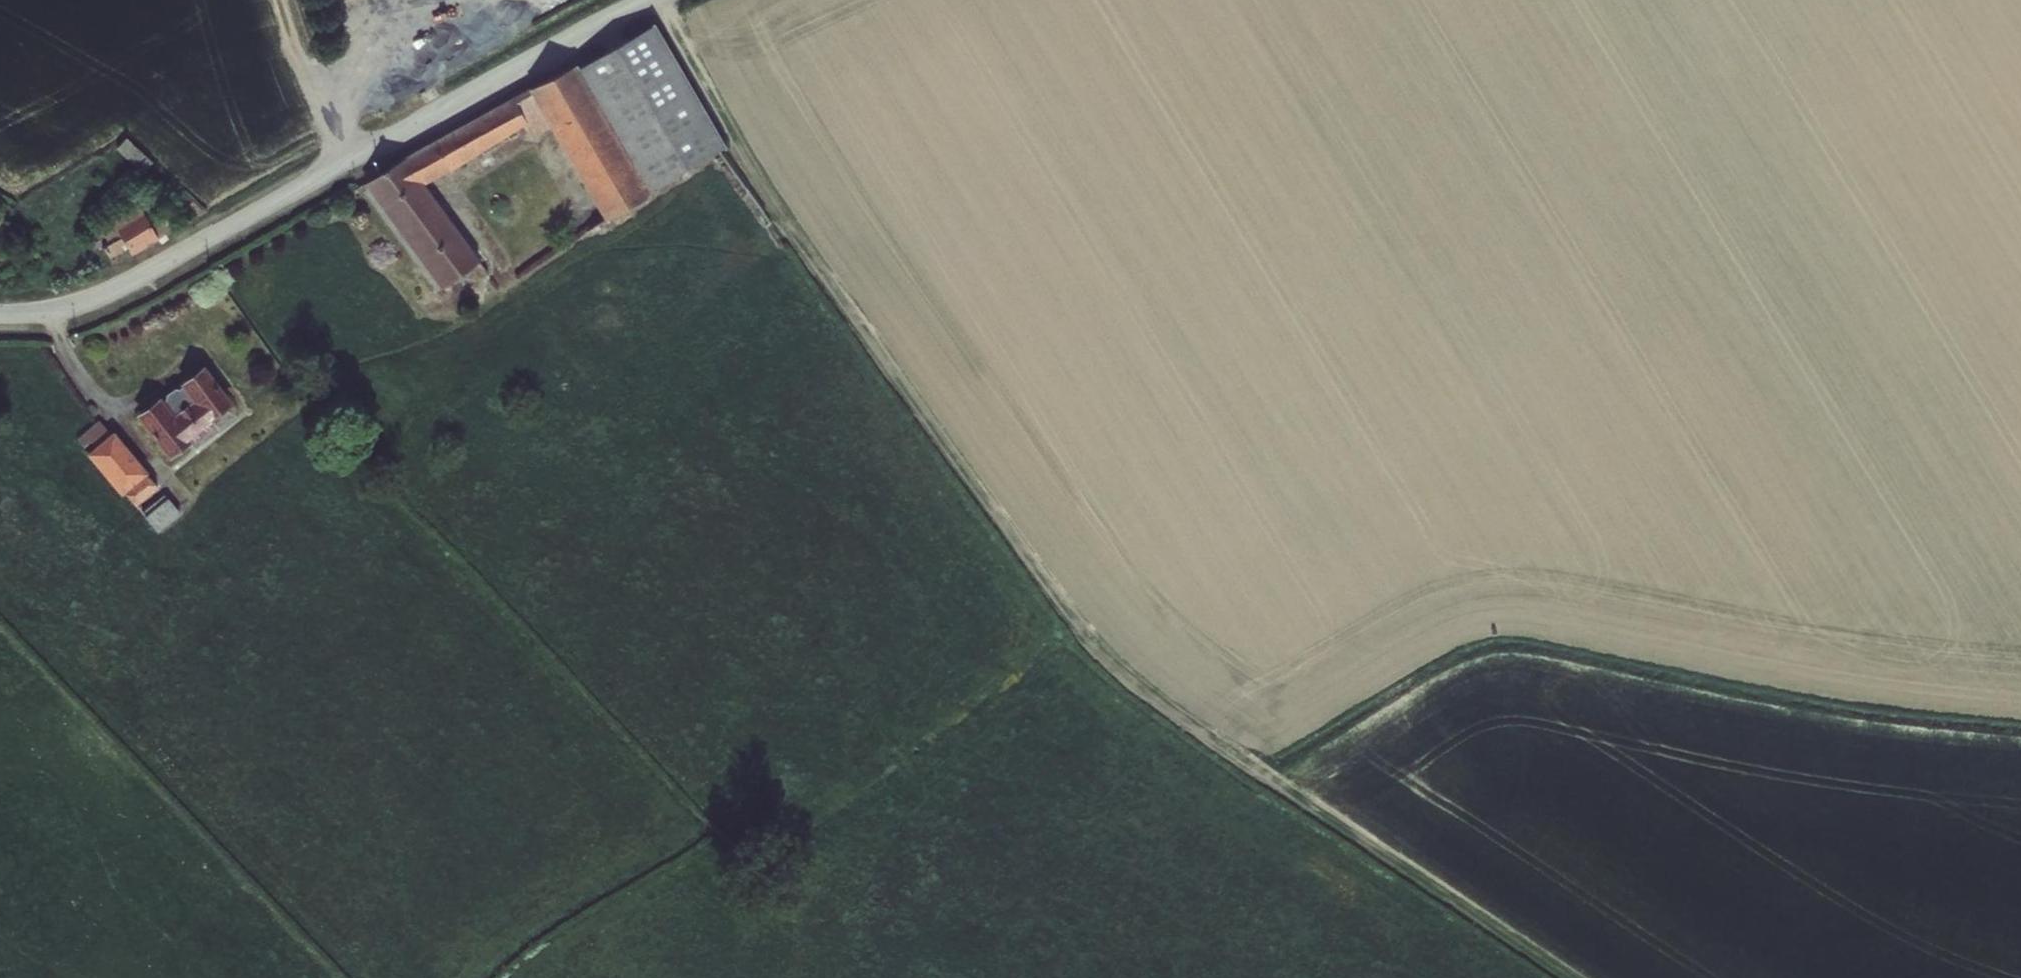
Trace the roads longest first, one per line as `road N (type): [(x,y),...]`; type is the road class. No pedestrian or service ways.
road 1 (unclassified): [(0,315),(65,307),(122,286),(642,0)]
road 2 (track): [(277,0),(299,90),(350,160)]

